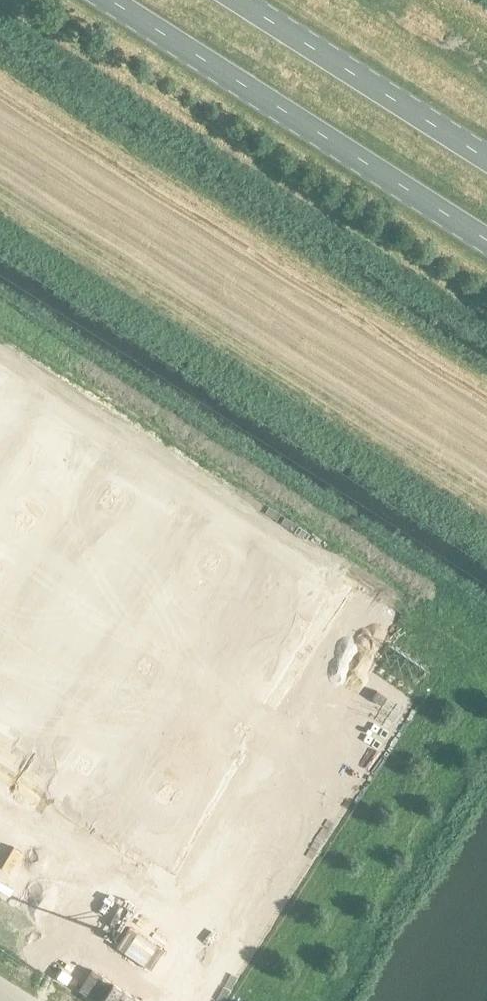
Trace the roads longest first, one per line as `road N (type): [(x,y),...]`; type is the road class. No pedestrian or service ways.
road 1 (primary): [(109,0),(486,238)]
road 2 (primary): [(486,156),(242,0)]

